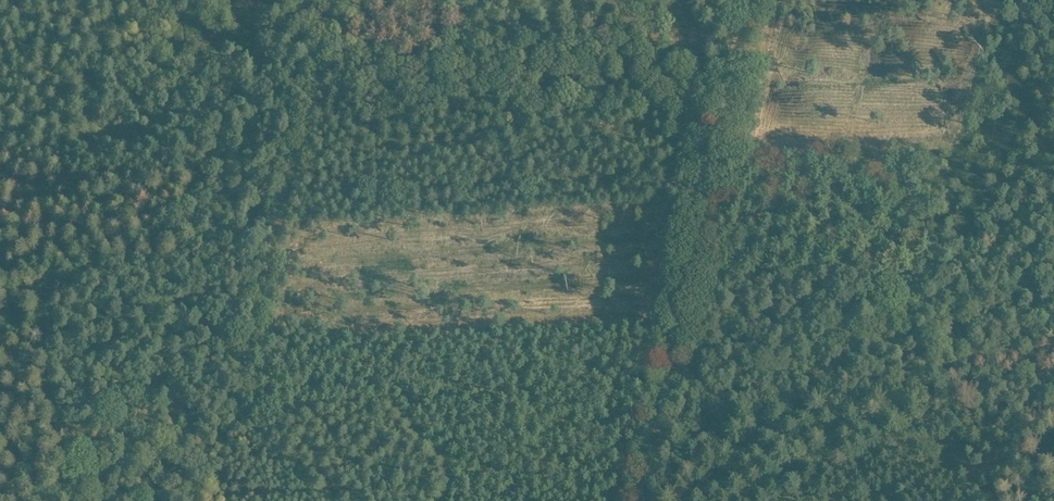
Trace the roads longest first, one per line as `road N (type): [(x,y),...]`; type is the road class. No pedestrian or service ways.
road 1 (track): [(741,0),(631,500)]

